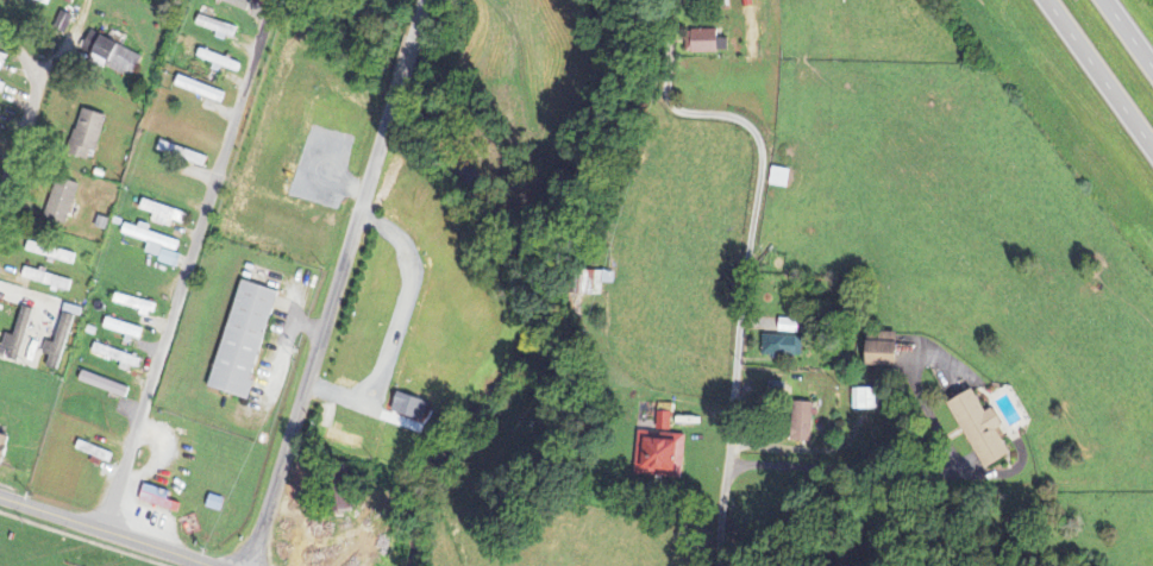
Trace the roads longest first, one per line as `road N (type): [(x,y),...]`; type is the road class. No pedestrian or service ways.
road 1 (residential): [(719,565),(760,145),(731,113),(676,108),(663,88)]
road 2 (residential): [(100,529),(262,45)]
road 3 (residential): [(247,565),(393,107)]
road 4 (secondary): [(213,565),(0,496)]
road 5 (trunk): [(1049,0),(1152,147)]
road 6 (residential): [(0,204),(42,76)]

